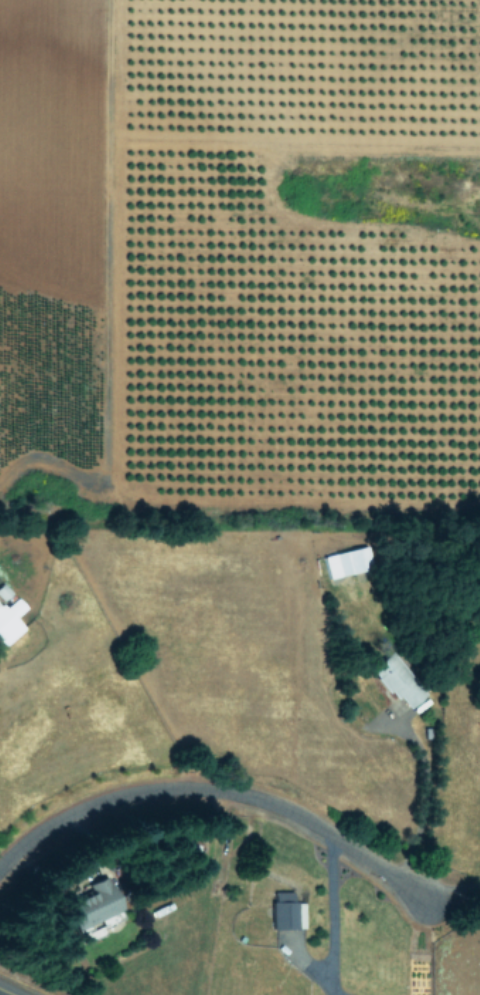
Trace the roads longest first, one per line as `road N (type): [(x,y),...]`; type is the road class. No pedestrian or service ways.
road 1 (residential): [(426,899),(283,807),(211,789),(100,800),(0,867)]

